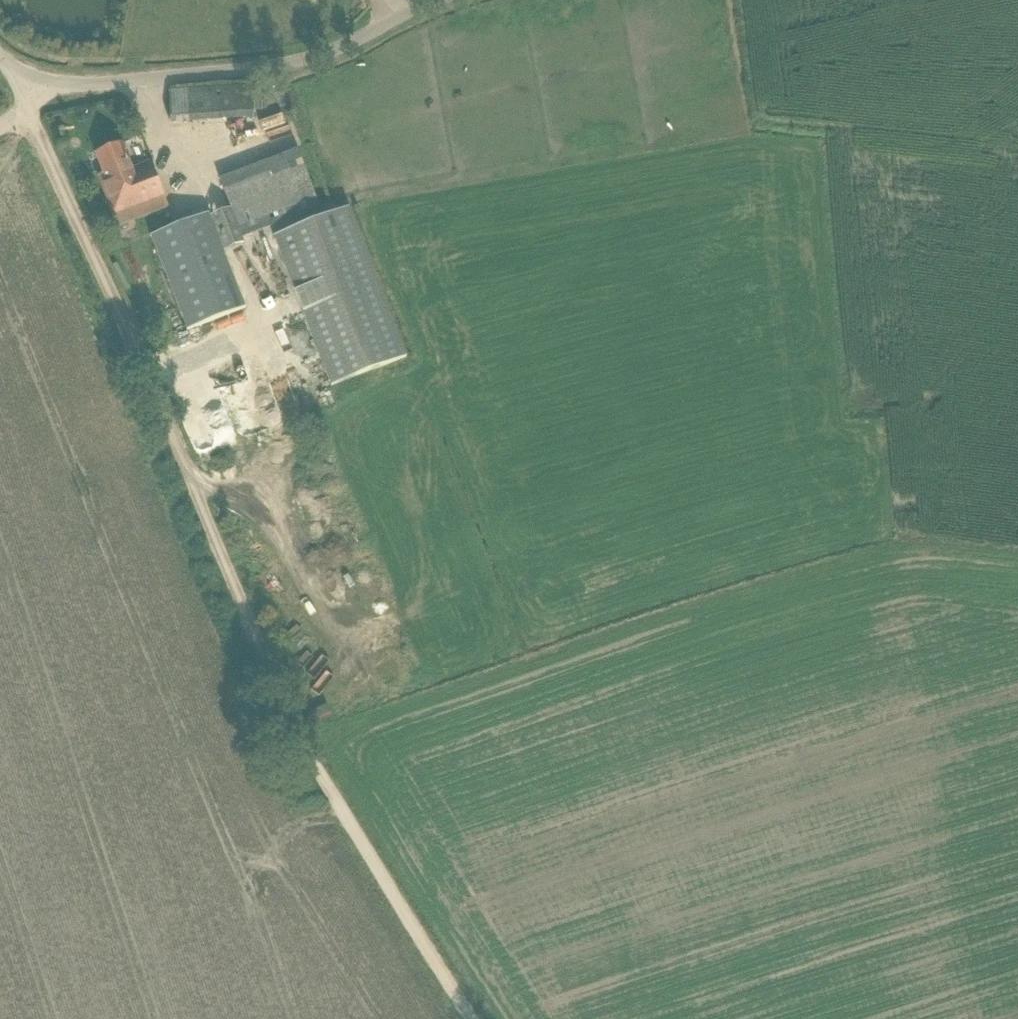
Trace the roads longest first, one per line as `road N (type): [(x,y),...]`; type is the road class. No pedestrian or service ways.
road 1 (track): [(35,82),(24,114),(148,372),(314,775),(478,1018)]
road 2 (unclassified): [(451,0),(414,16),(386,43),(307,70),(70,91),(35,82),(0,56)]

